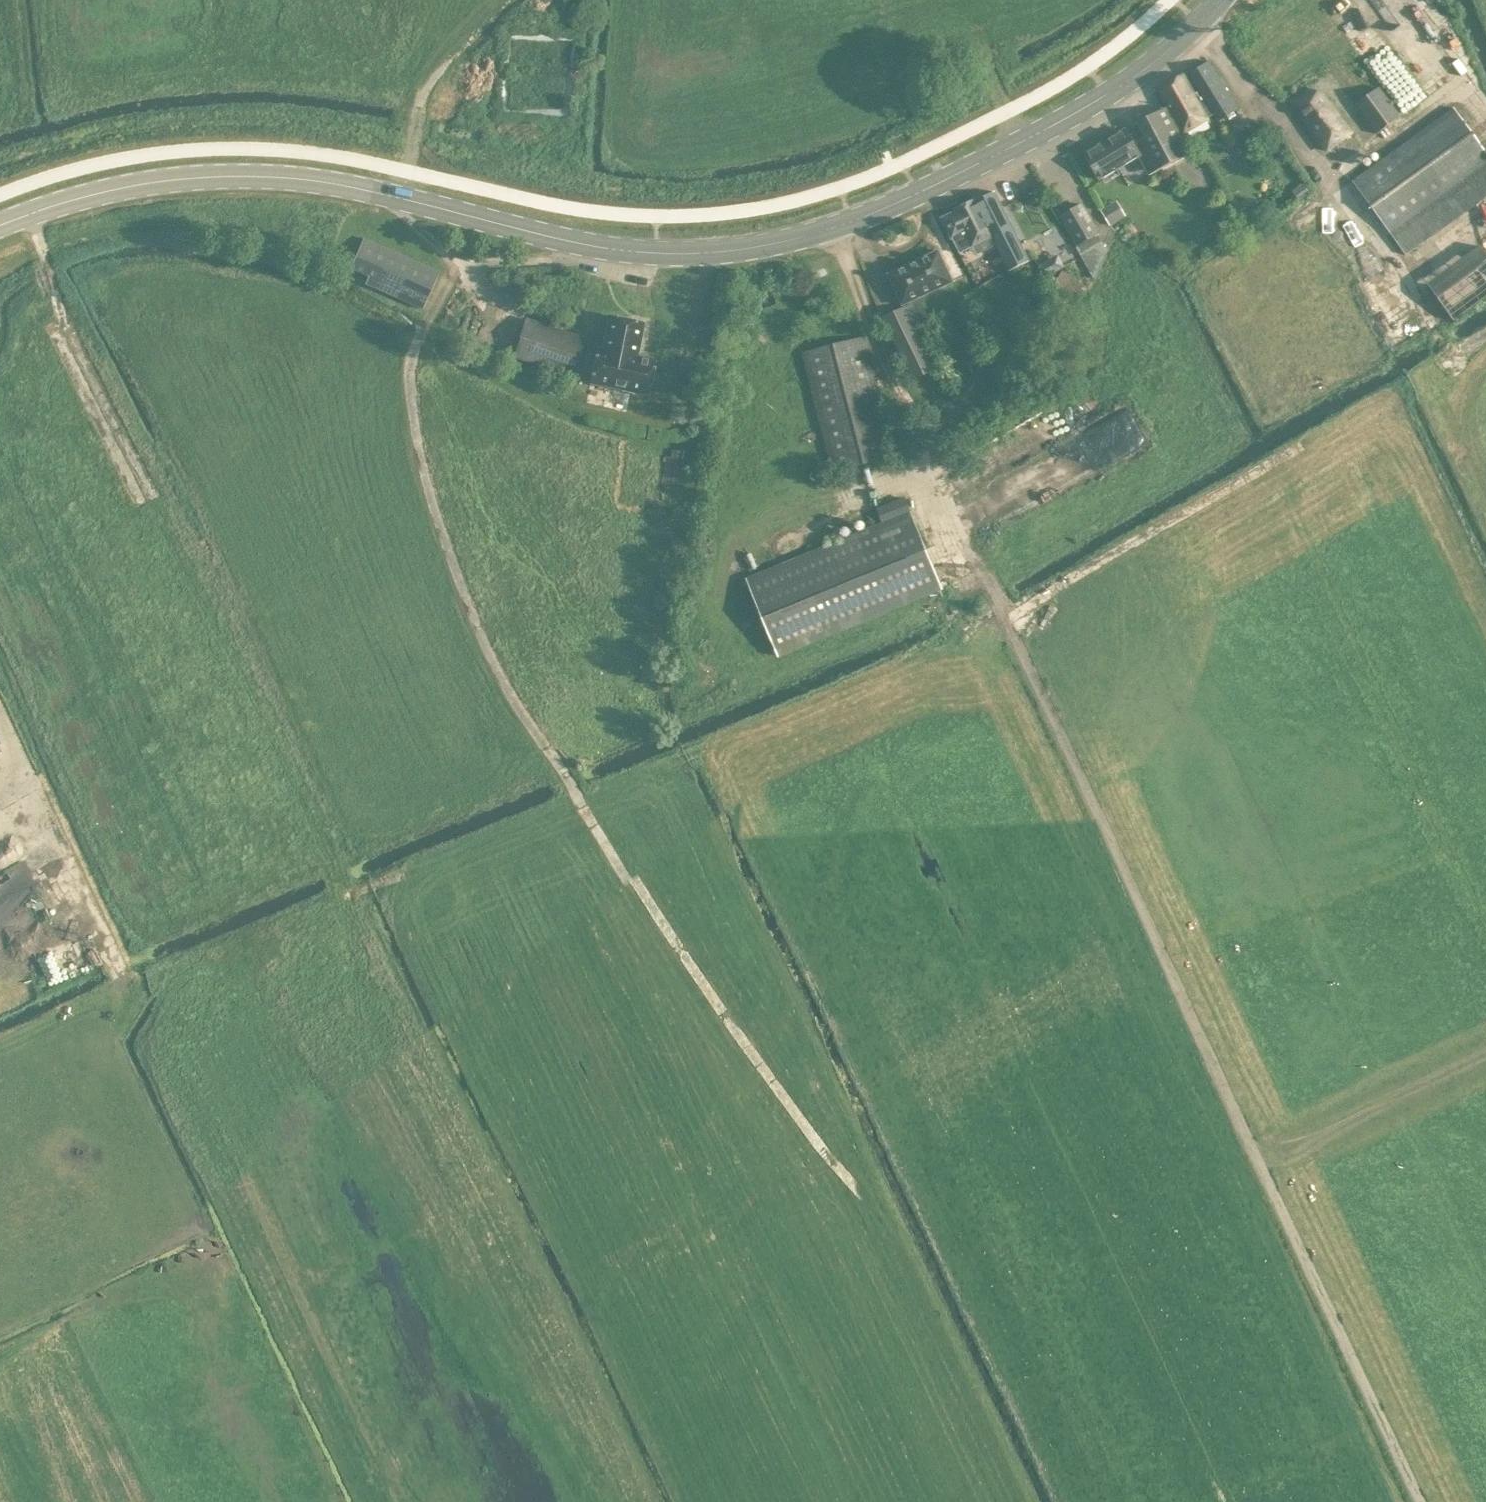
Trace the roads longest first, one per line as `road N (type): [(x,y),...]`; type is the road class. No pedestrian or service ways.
road 1 (secondary): [(0,215),(111,180),(239,166),(351,177),(668,247),(787,231),(916,187),(1078,102),(1210,0)]
road 2 (track): [(419,327),(411,382),(426,472),(484,636),(721,1013),(855,1190)]
road 3 (track): [(499,0),(425,77),(401,189)]

